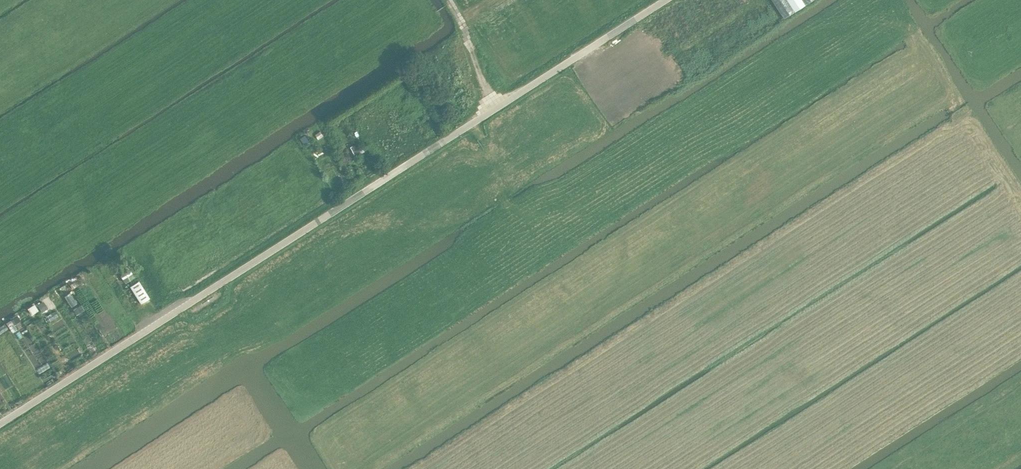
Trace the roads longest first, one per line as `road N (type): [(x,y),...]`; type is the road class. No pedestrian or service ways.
road 1 (unclassified): [(0,422),(665,0)]

